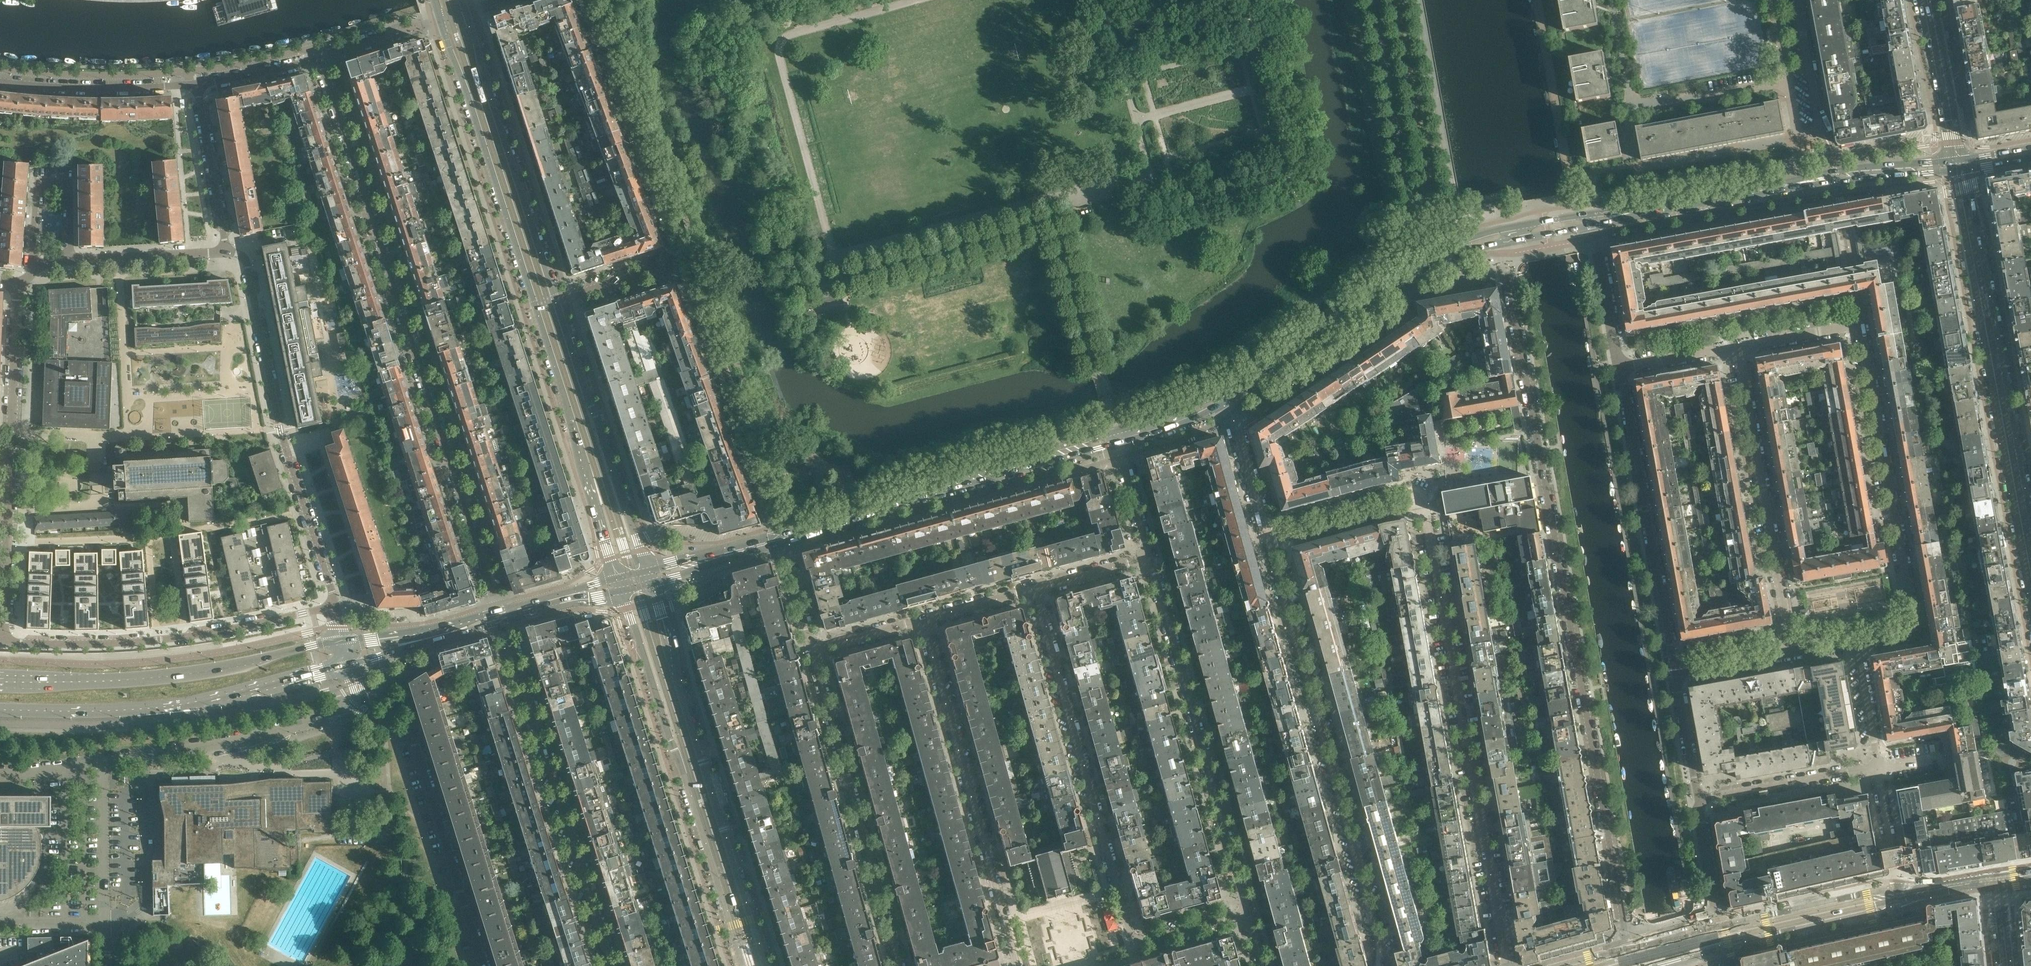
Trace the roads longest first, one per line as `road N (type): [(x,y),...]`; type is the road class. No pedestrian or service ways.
road 1 (residential): [(1500,235),(1629,949)]
road 2 (residential): [(319,64),(500,610)]
road 3 (residential): [(1856,644),(1908,635),(1914,622),(1862,325),(1740,350)]
road 4 (residential): [(1246,913),(1134,940),(1036,590)]
road 5 (residential): [(1509,965),(1421,503)]
road 6 (residential): [(1384,965),(1270,540)]
road 7 (tertiary): [(769,965),(652,585)]
road 8 (tertiary): [(621,593),(744,965)]
road 9 (residential): [(333,606),(282,436),(248,267),(226,252)]
road 10 (residential): [(1147,560),(1246,913)]
road 11 (tertiary): [(2030,524),(1966,168)]
road 12 (residential): [(504,620),(610,965)]
road 13 (residential): [(4,642),(21,284)]
road 14 (secondary): [(0,711),(182,706),(351,665)]
road 15 (residential): [(1013,965),(923,621)]
road 16 (secondary): [(1114,431),(779,534)]
road 17 (secondary): [(782,543),(1117,443)]
road 18 (secondary): [(343,639),(192,673),(0,682)]
road 19 (residential): [(4,642),(186,637),(333,606)]
road 20 (residential): [(813,650),(899,965)]
road 21 (secondary): [(1500,235),(1481,233),(1413,266),(1219,391)]
road 22 (secondary): [(1226,401),(1401,285),(1500,235)]
road 23 (residential): [(1794,655),(1740,350)]
road 24 (residential): [(1673,675),(1621,370)]
road 25 (tertiary): [(556,302),(467,11)]
road 26 (tertiary): [(440,20),(537,308)]
road 27 (residential): [(483,965),(413,740),(362,705)]
road 28 (residential): [(676,263),(696,298),(779,534)]
road 29 (tertiary): [(646,569),(556,302)]
road 30 (tertiary): [(537,308),(617,578)]
road 31 (residential): [(676,263),(679,250),(585,0)]
road 32 (residential): [(357,711),(103,763)]
road 33 (residential): [(72,264),(72,169),(40,167),(35,268)]
road 34 (secondary): [(1591,218),(1814,180)]
road 35 (residential): [(197,84),(0,81)]
road 36 (residential): [(1791,91),(1797,129),(1813,134),(1820,126),(1796,0)]
road 37 (tertiary): [(1896,897),(1871,892),(1718,926)]
road 38 (tertiary): [(1723,948),(1877,910),(1896,897)]
road 39 (residential): [(1878,771),(1701,801)]
road 40 (residential): [(226,252),(197,84)]
road 41 (residential): [(1421,503),(1416,489),(1267,528)]
road 42 (tertiary): [(1921,0),(1948,160)]
road 43 (secondary): [(500,610),(425,632),(343,639)]
road 44 (unclassified): [(104,923),(103,763)]
road 45 (secondary): [(351,665),(504,620)]
road 46 (residential): [(1421,503),(1270,540)]
road 47 (residential): [(1621,370),(1591,218)]
road 48 (residential): [(72,264),(226,252)]
road 49 (secondary): [(779,534),(646,569)]
road 50 (secondary): [(652,585),(782,543)]
road 51 (residential): [(1267,528),(1226,401)]
road 52 (residential): [(319,64),(333,50),(440,20)]
road 53 (residential): [(1701,801),(1673,675)]
road 54 (residential): [(1878,771),(1856,644)]
road 55 (residential): [(1896,897),(1878,771)]
road 56 (residential): [(556,302),(676,263)]
road 57 (residential): [(197,84),(319,64)]
road 58 (residential): [(1673,675),(1794,655)]
road 59 (secondary): [(617,578),(500,610)]
road 60 (residential): [(1117,443),(1147,560)]
road 61 (residential): [(1740,350),(1621,370)]
road 62 (secondary): [(504,620),(621,593)]

